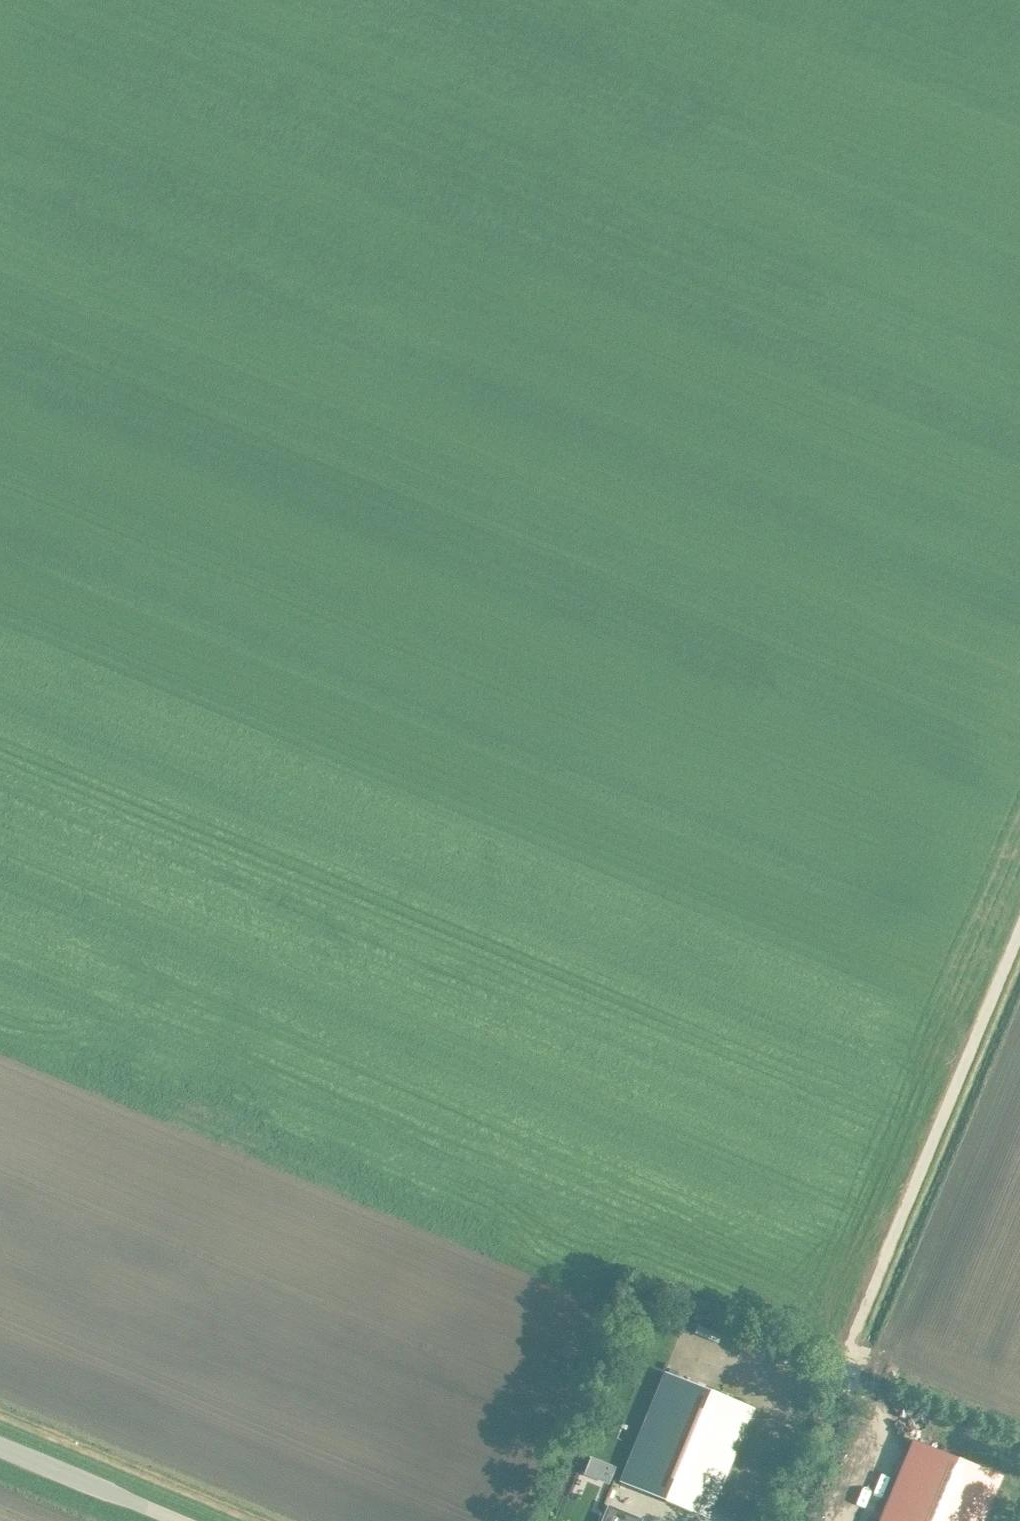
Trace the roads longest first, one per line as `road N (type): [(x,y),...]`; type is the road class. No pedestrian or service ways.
road 1 (unclassified): [(200,1520),(0,1441)]

